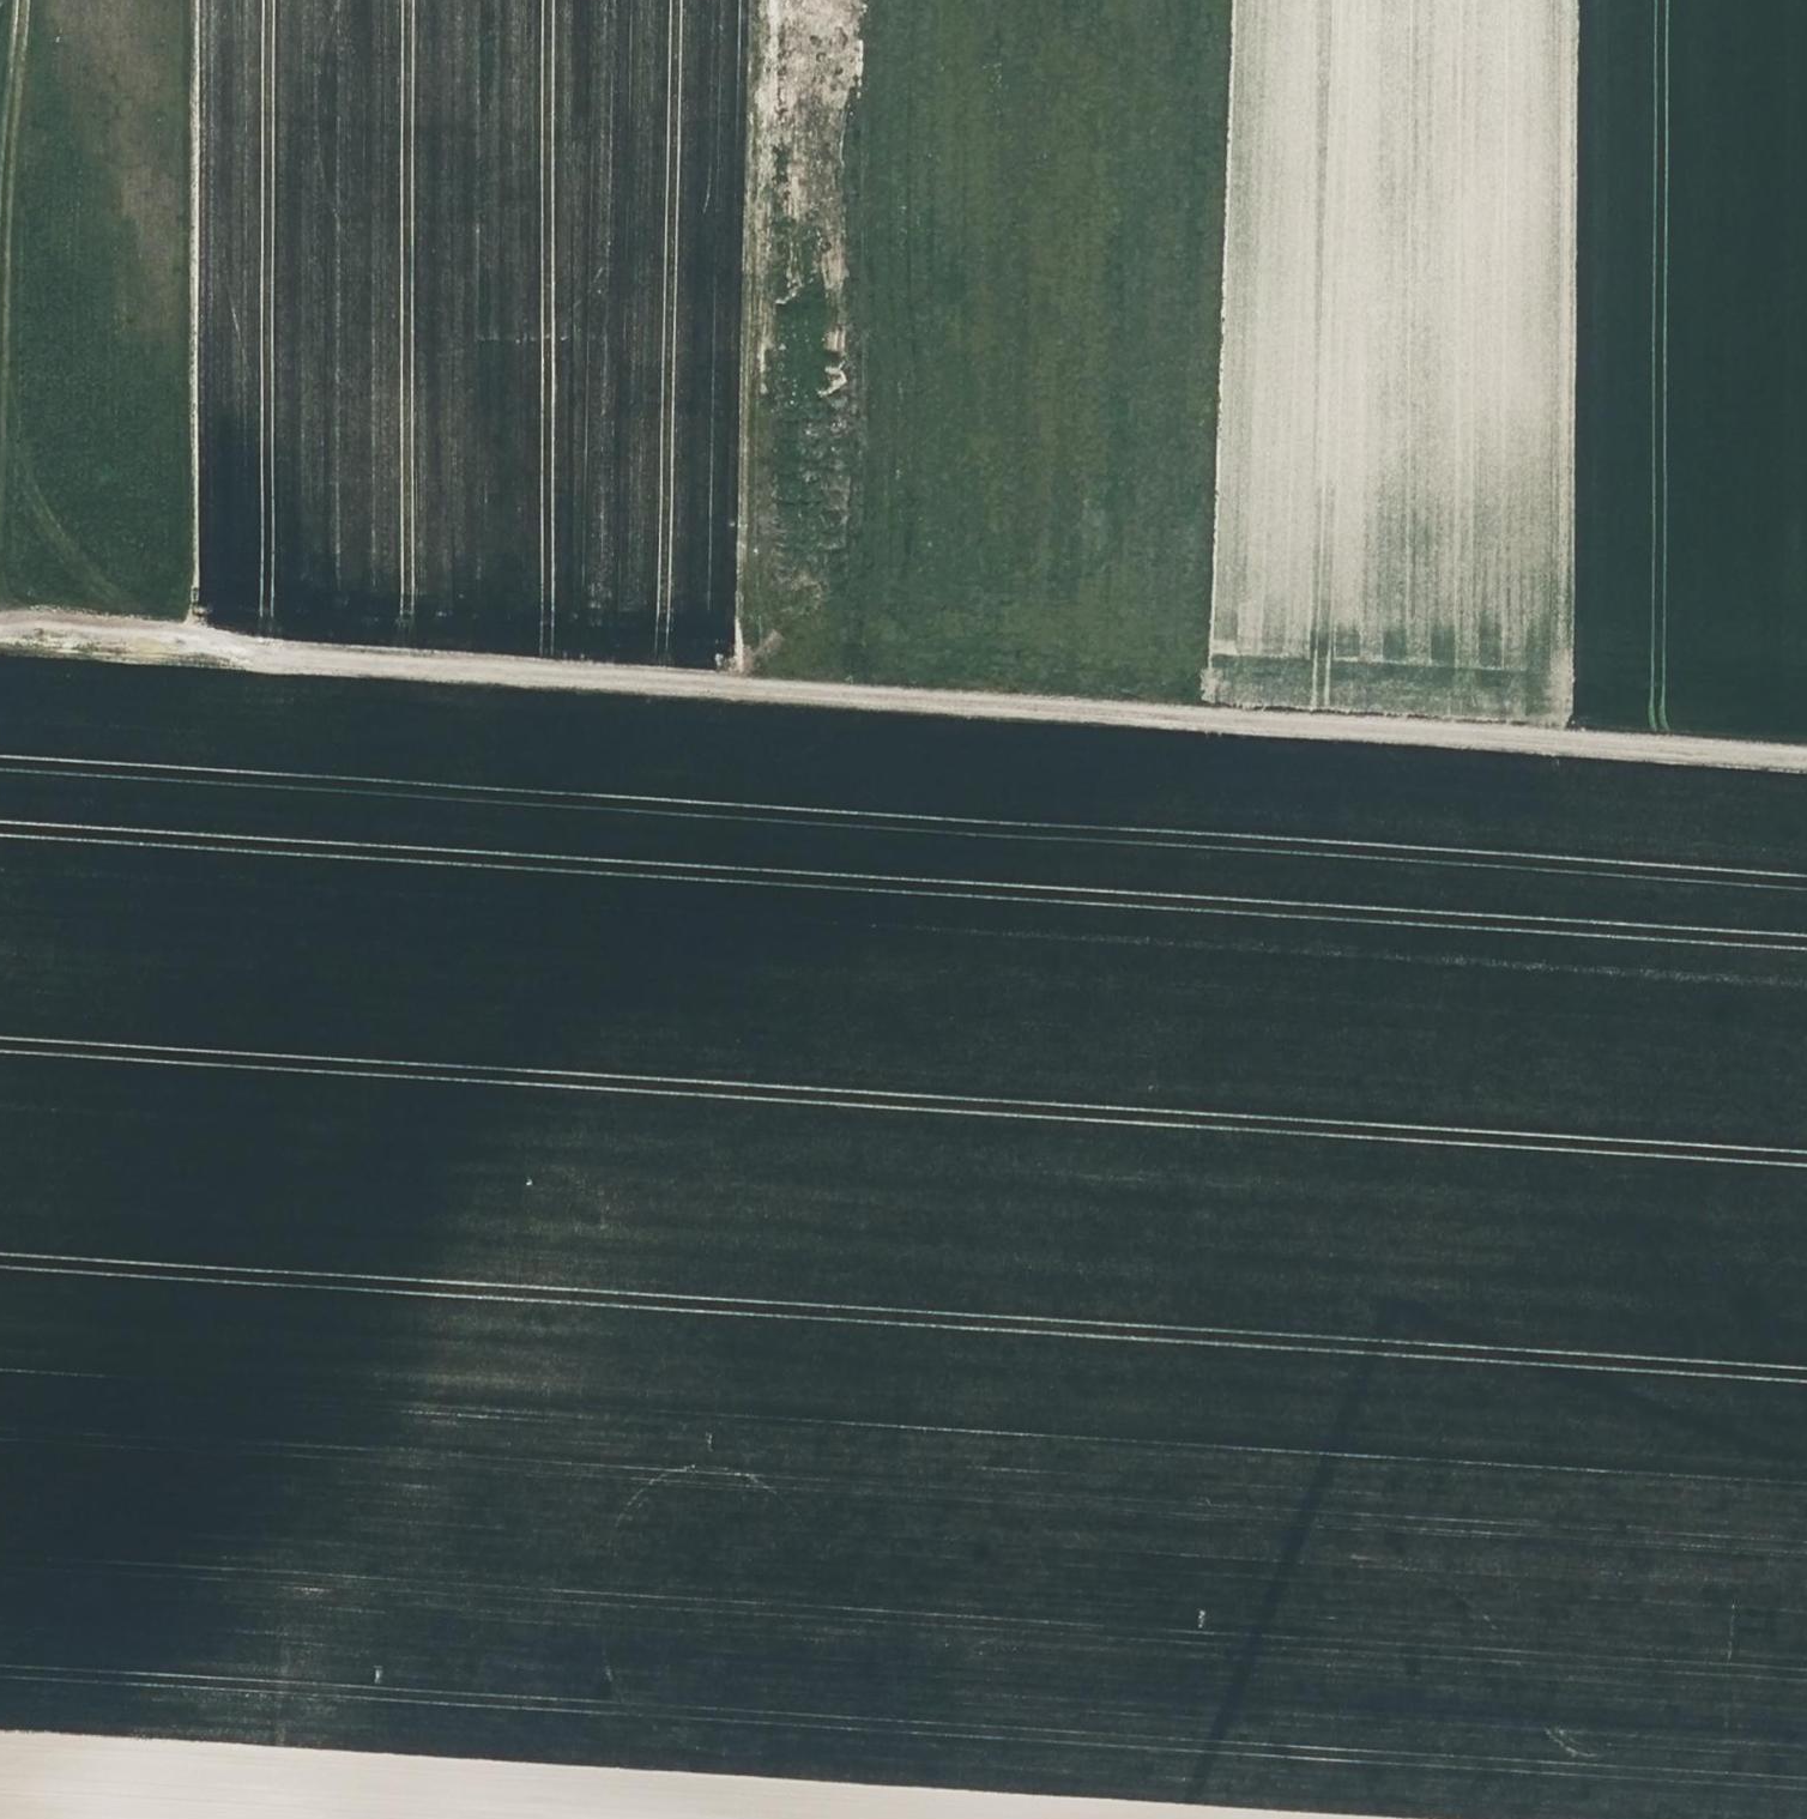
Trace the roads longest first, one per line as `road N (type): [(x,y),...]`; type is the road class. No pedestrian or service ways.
road 1 (track): [(1806,760),(0,642)]

